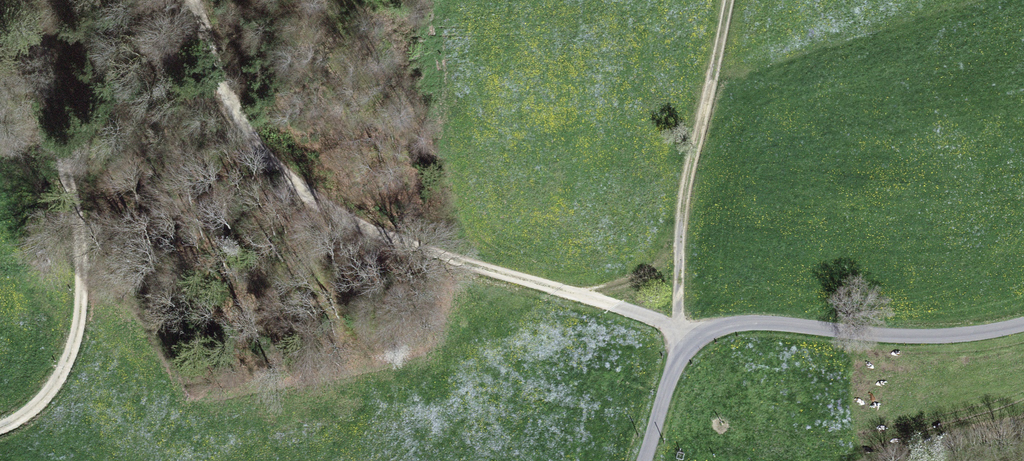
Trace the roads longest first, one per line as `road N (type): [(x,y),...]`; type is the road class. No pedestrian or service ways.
road 1 (track): [(198,0),(237,115),(292,183),(365,229),(661,324),(692,342),(678,304),(680,229),(729,0)]
road 2 (track): [(0,431),(54,394),(82,322),(81,211),(37,0)]
road 3 (unclassified): [(644,460),(682,354),(715,328),(765,323),(937,336),(1023,323)]

